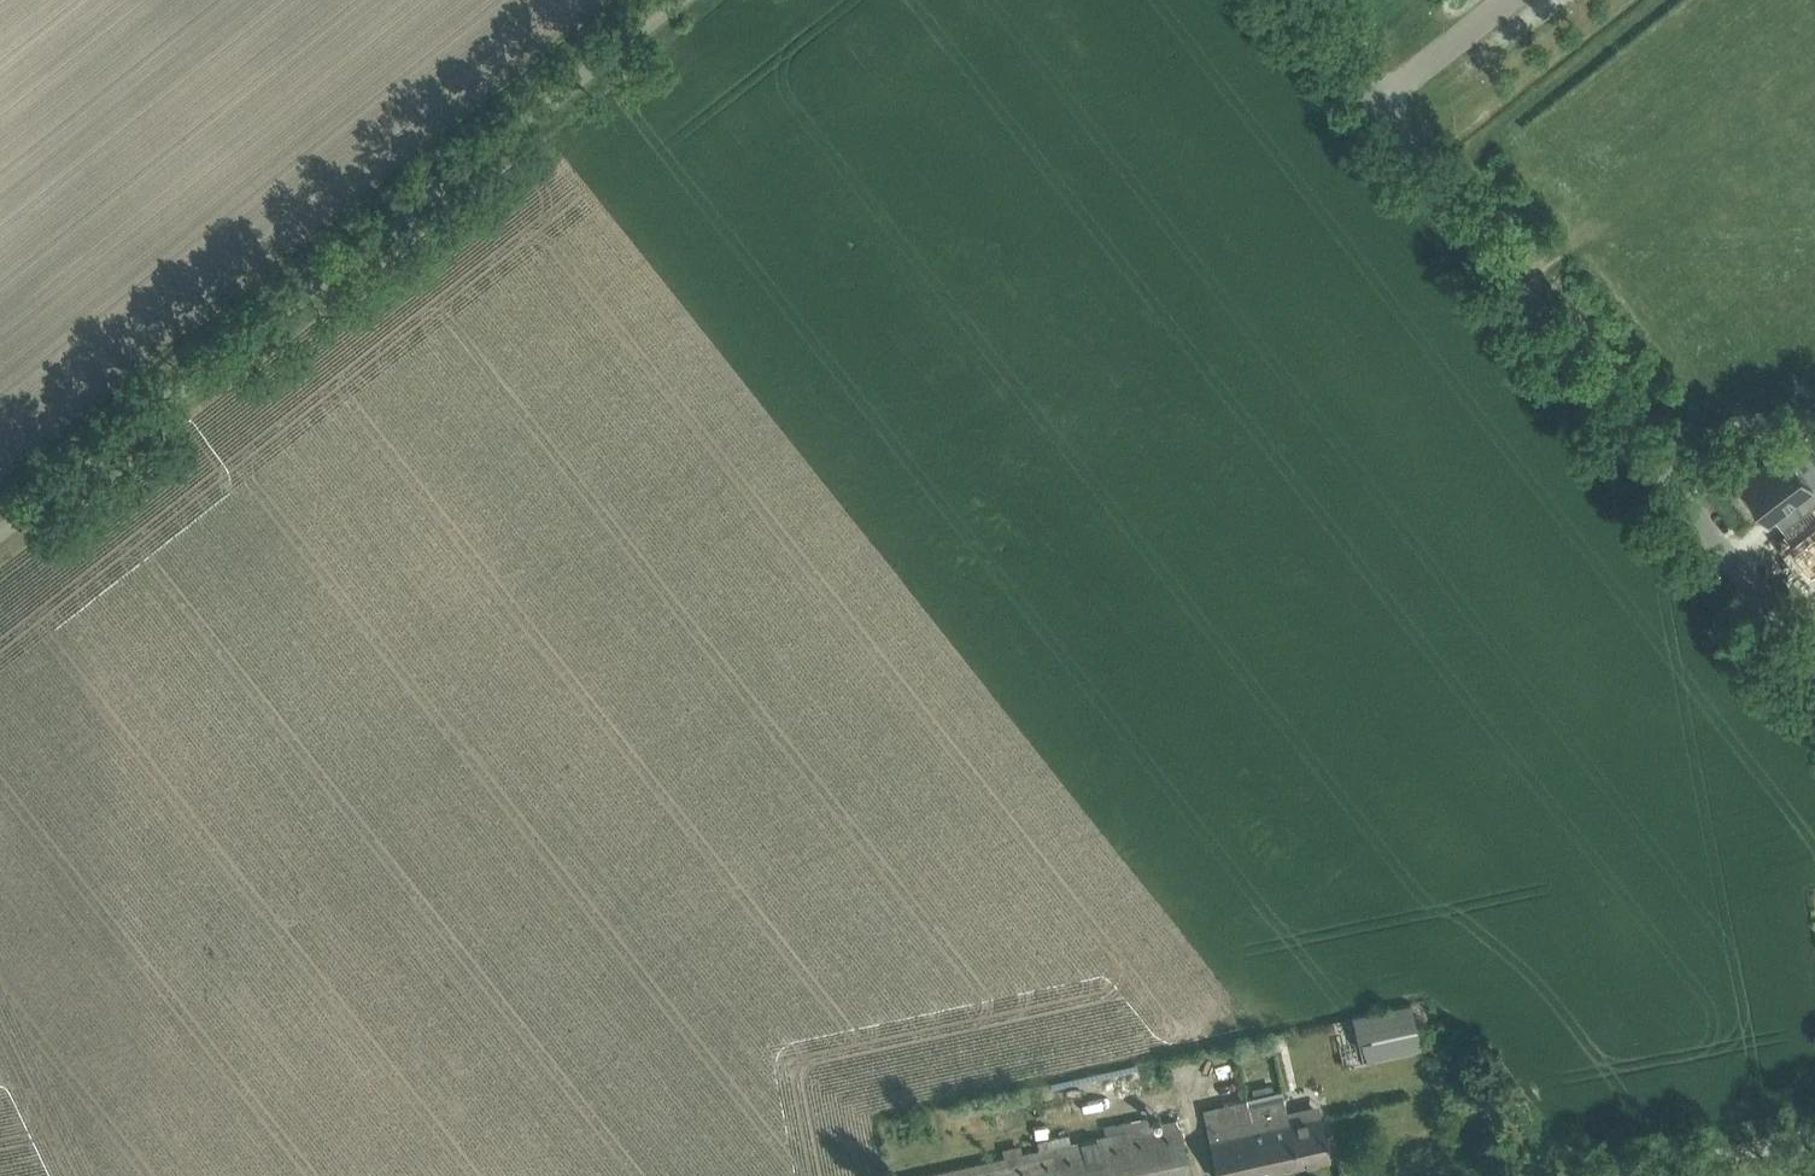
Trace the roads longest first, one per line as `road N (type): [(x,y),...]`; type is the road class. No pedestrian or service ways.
road 1 (unclassified): [(0,533),(681,0)]
road 2 (tertiary): [(1814,666),(1295,0)]
road 3 (unclassified): [(1618,1175),(1814,1136)]

